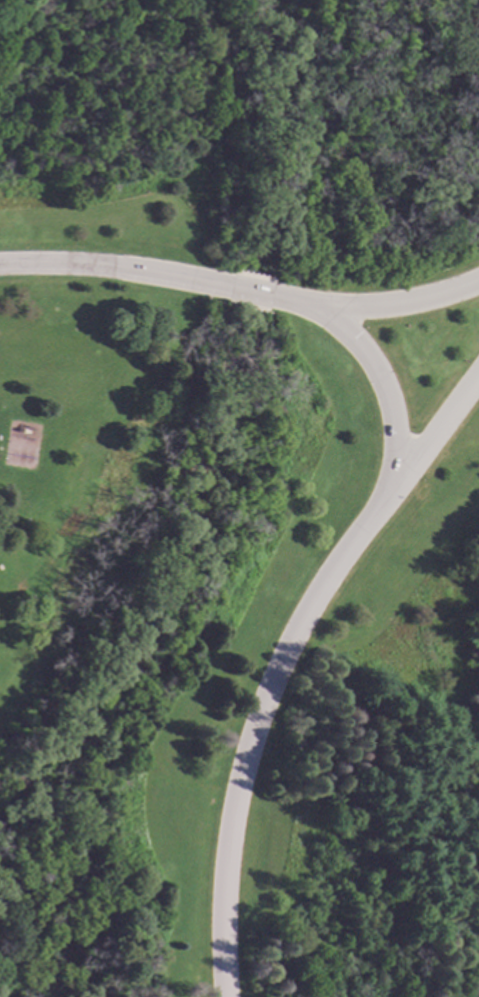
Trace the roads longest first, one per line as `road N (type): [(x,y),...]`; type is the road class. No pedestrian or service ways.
road 1 (residential): [(398,481),(310,605),(247,749),(227,841),(225,996)]
road 2 (residential): [(0,264),(107,266),(227,287)]
road 3 (residential): [(398,481),(388,397),(376,370),(322,310)]
road 4 (residential): [(322,310),(436,298),(478,281)]
road 5 (residential): [(478,374),(398,481)]

